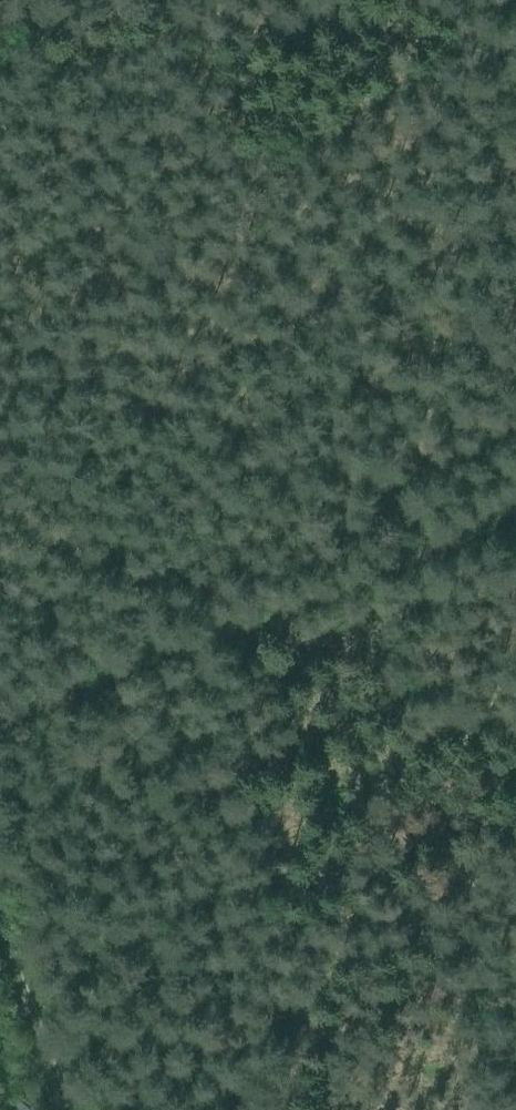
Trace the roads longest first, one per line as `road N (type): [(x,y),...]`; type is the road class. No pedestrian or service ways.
road 1 (track): [(0,674),(515,481)]
road 2 (track): [(68,1109),(0,937)]

